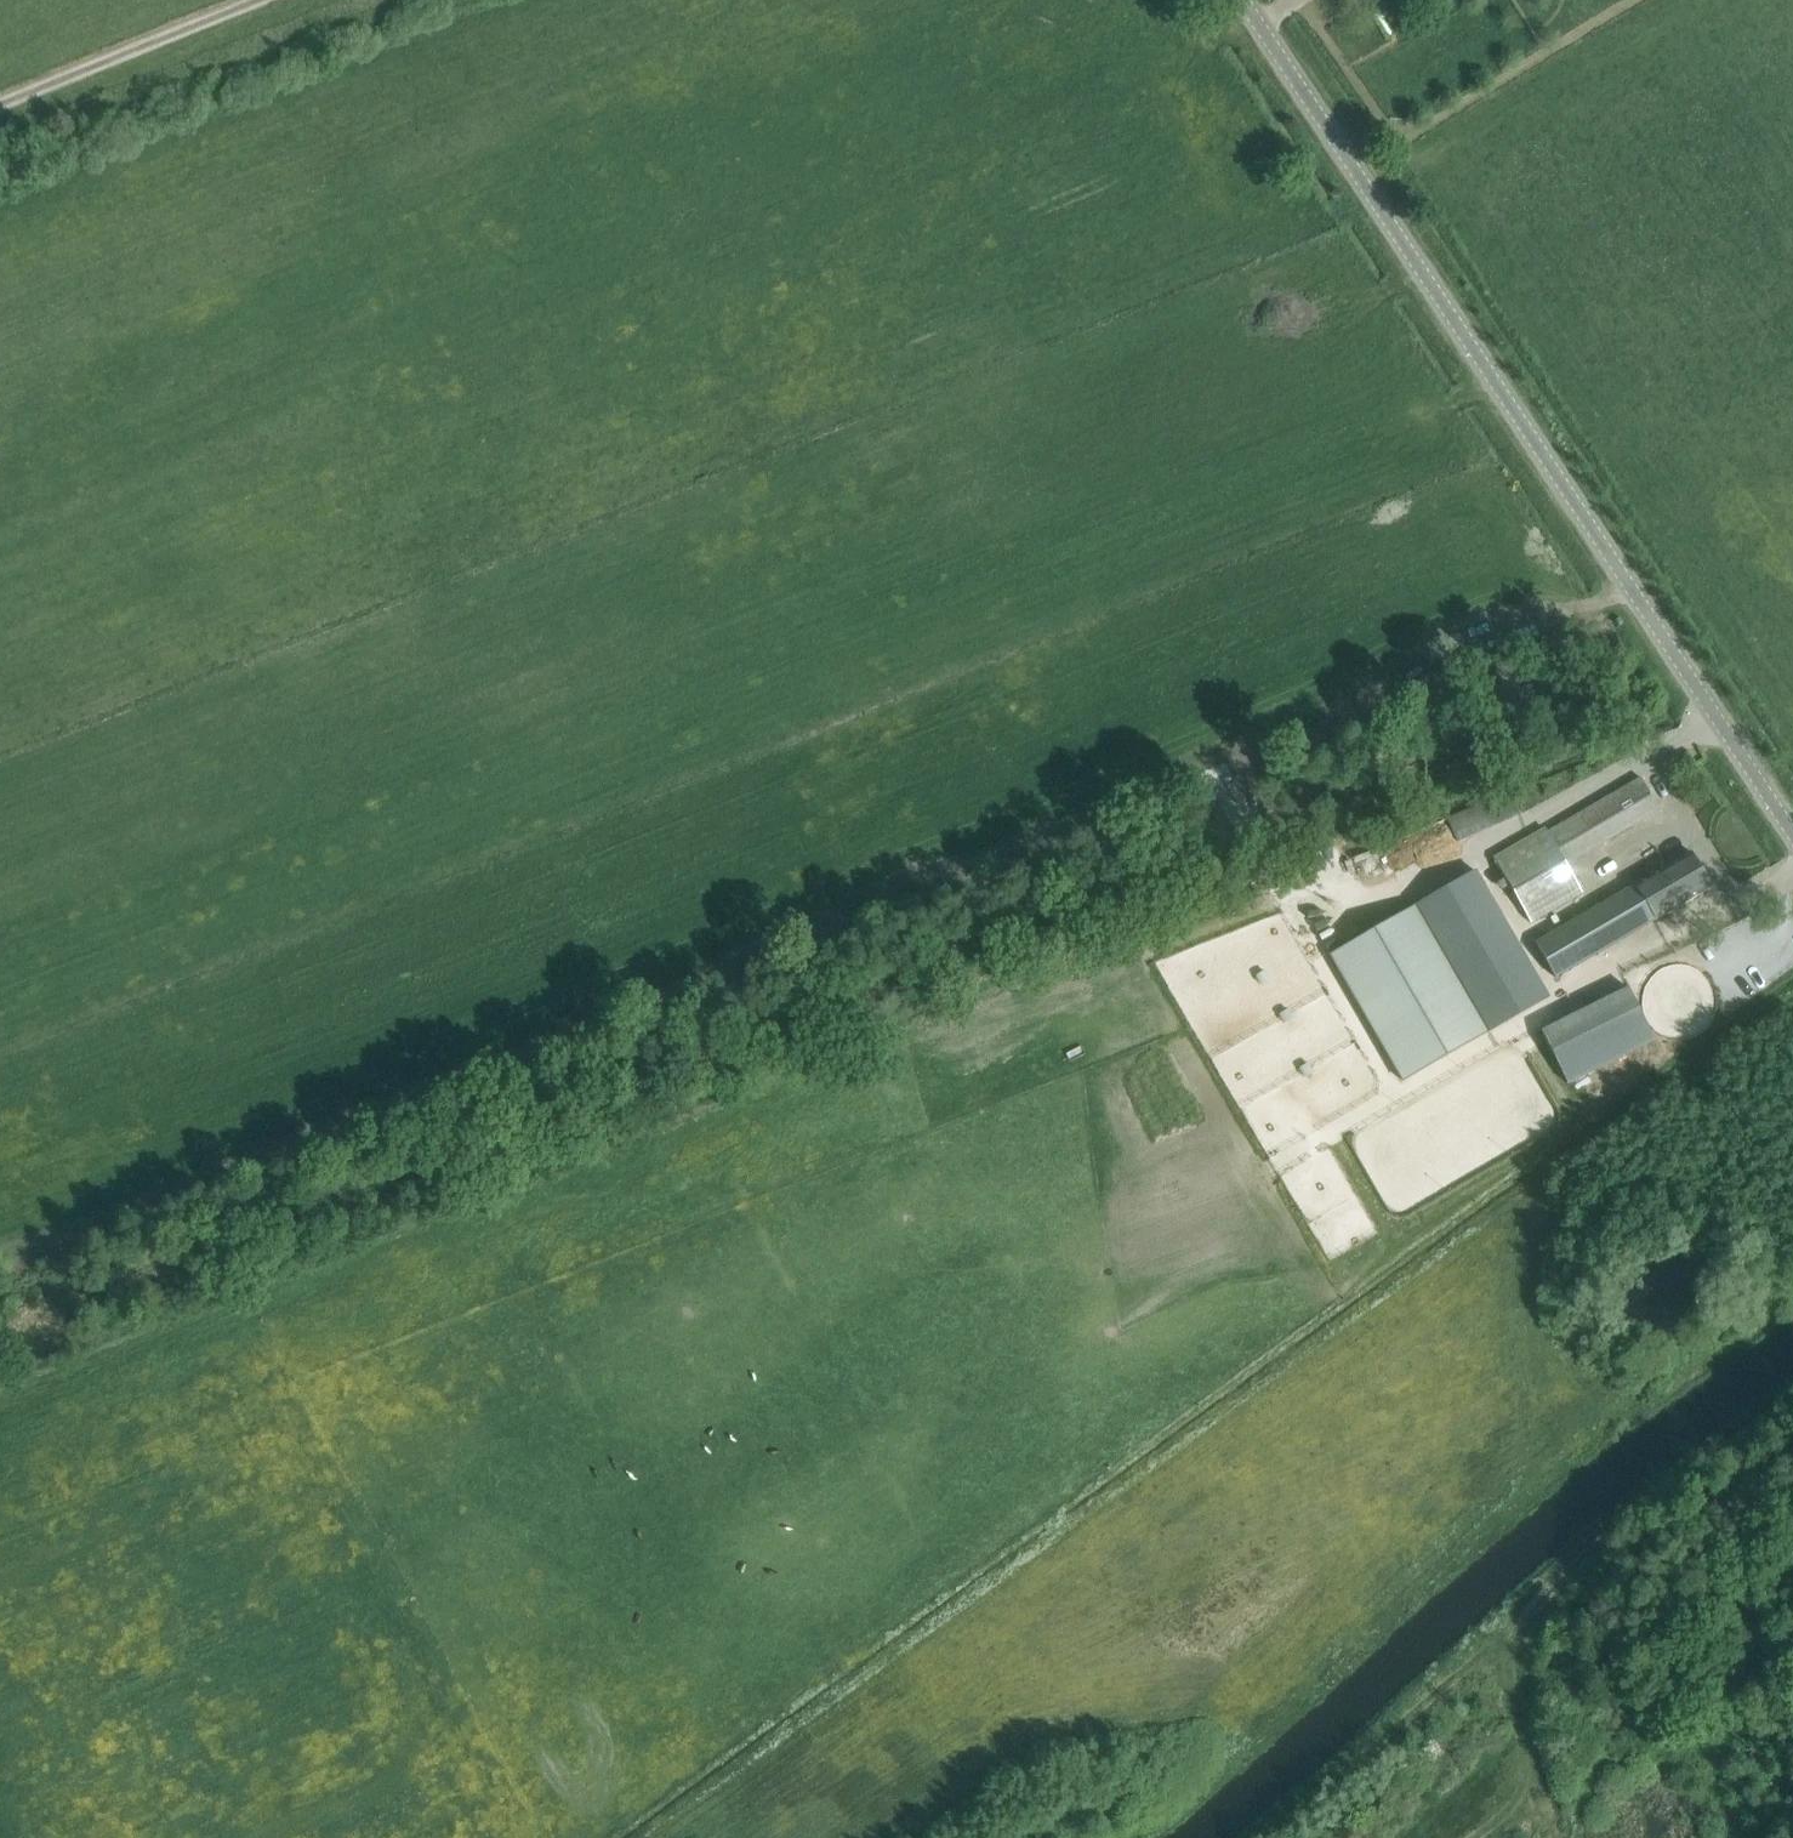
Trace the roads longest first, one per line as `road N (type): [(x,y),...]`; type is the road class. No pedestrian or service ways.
road 1 (unclassified): [(1792,832),(1245,0)]
road 2 (track): [(1269,1837),(1574,1562),(1792,1393)]

